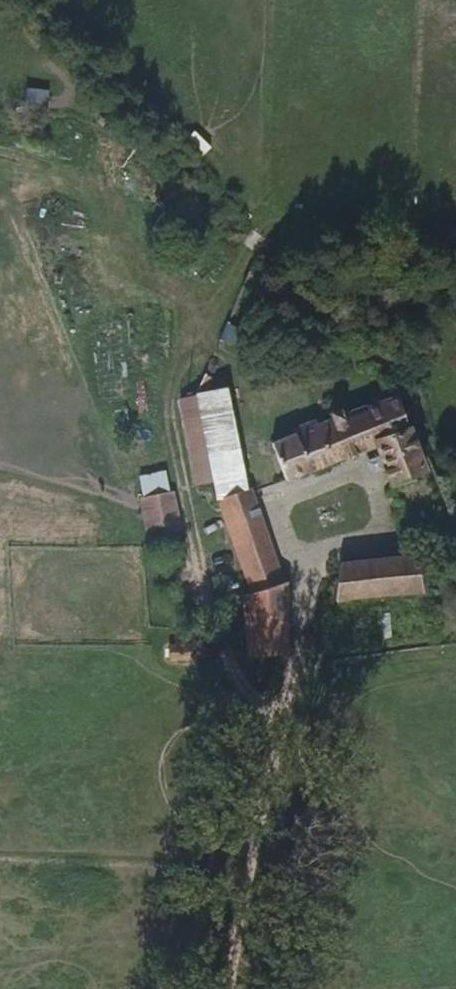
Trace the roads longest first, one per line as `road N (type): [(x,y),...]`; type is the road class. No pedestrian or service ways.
road 1 (track): [(224,988),(250,718),(203,617),(161,427),(166,367),(254,225),(388,221),(455,208)]
road 2 (track): [(250,718),(283,685),(302,615),(279,502),(356,469)]

